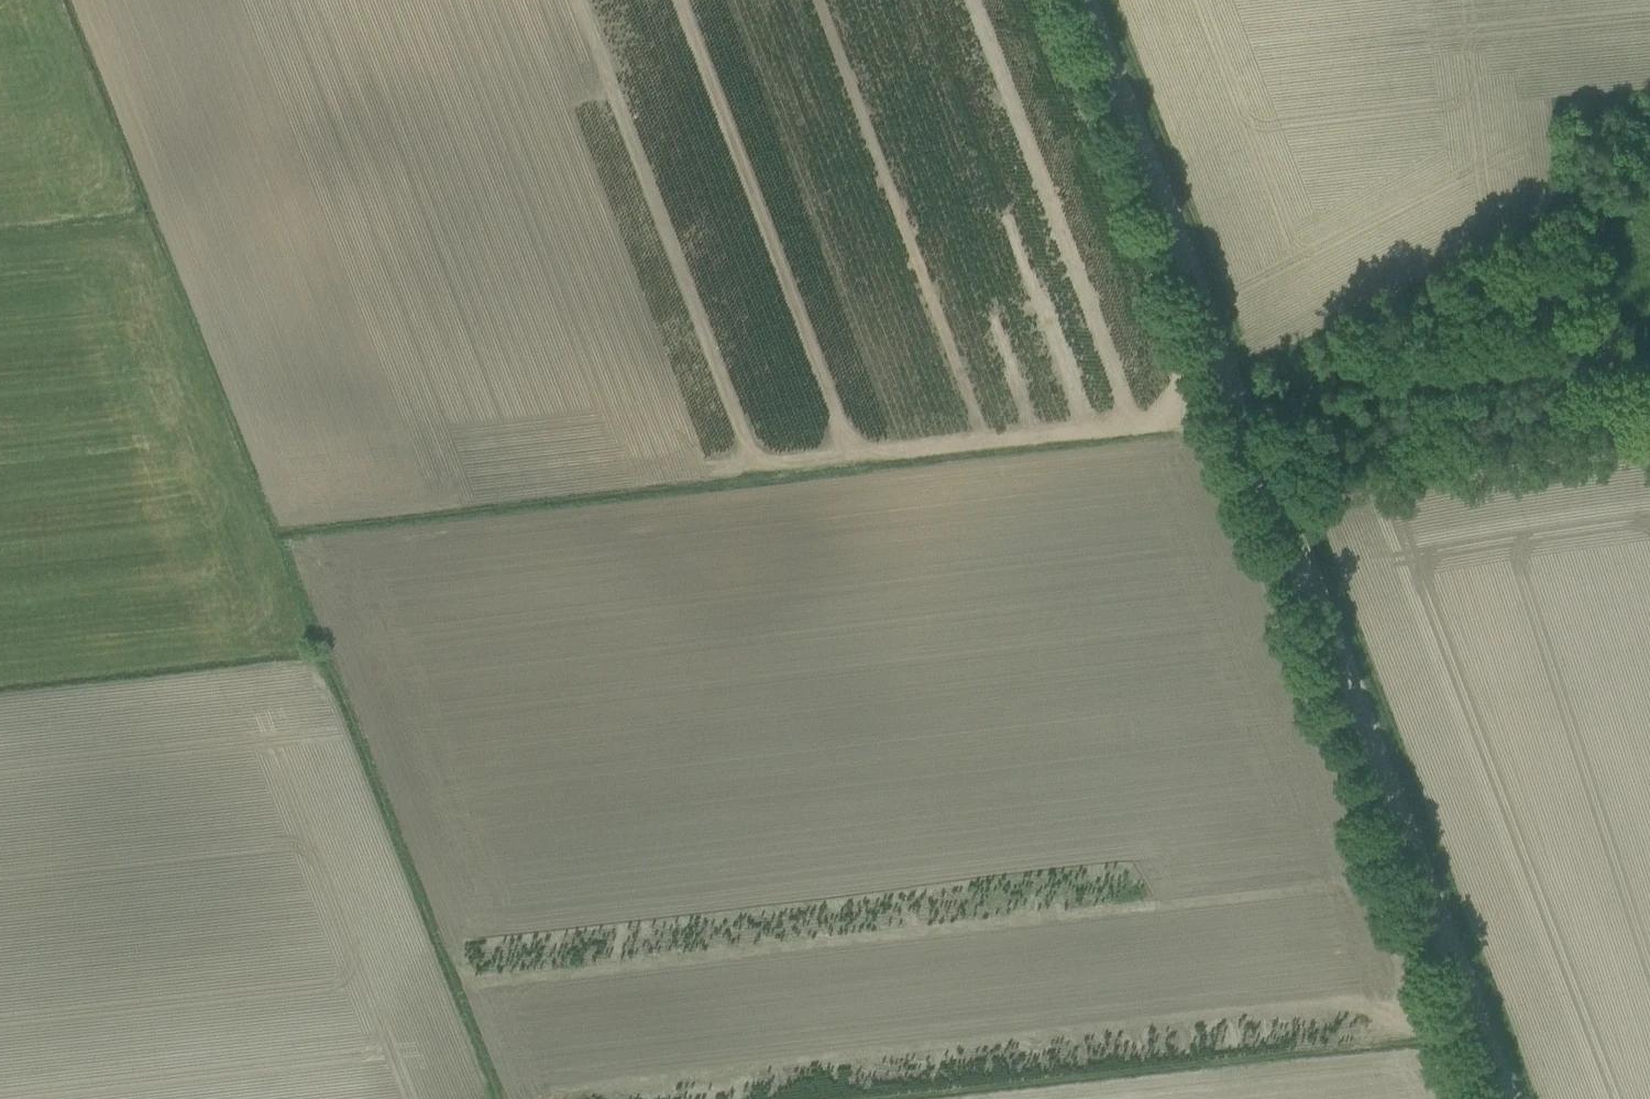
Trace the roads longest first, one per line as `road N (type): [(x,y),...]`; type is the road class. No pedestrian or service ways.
road 1 (track): [(1505,1098),(1244,426)]
road 2 (track): [(1244,426),(1080,0)]

